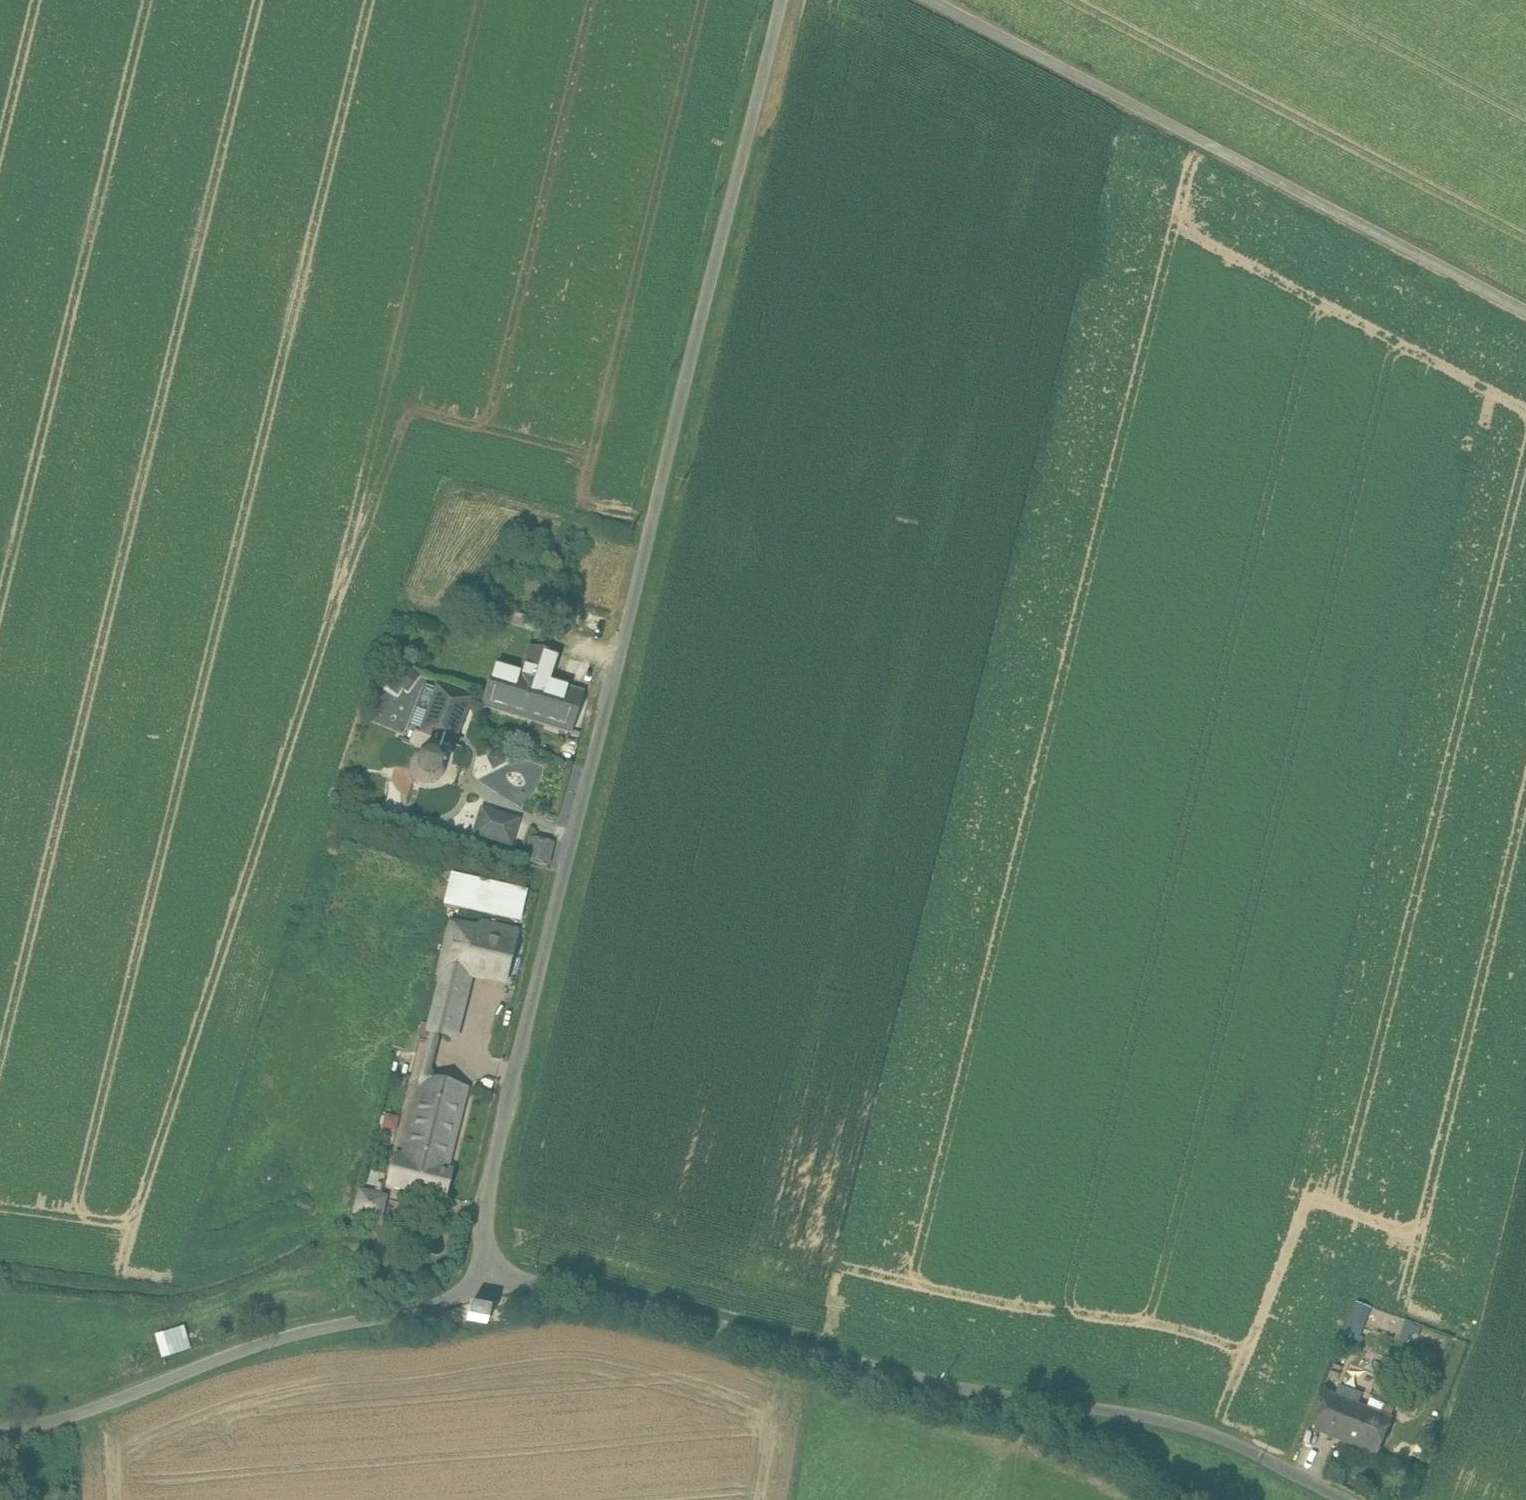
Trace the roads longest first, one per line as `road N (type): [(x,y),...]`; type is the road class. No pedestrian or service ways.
road 1 (unclassified): [(788,0),(527,1023),(485,1220),(493,1281)]
road 2 (unclassified): [(493,1281),(550,1283),(1009,1399),(1180,1423),(1348,1499)]
road 3 (unclassified): [(924,0),(1525,311)]
road 4 (unclassified): [(0,1428),(90,1410),(271,1341),(424,1307),(493,1281)]

